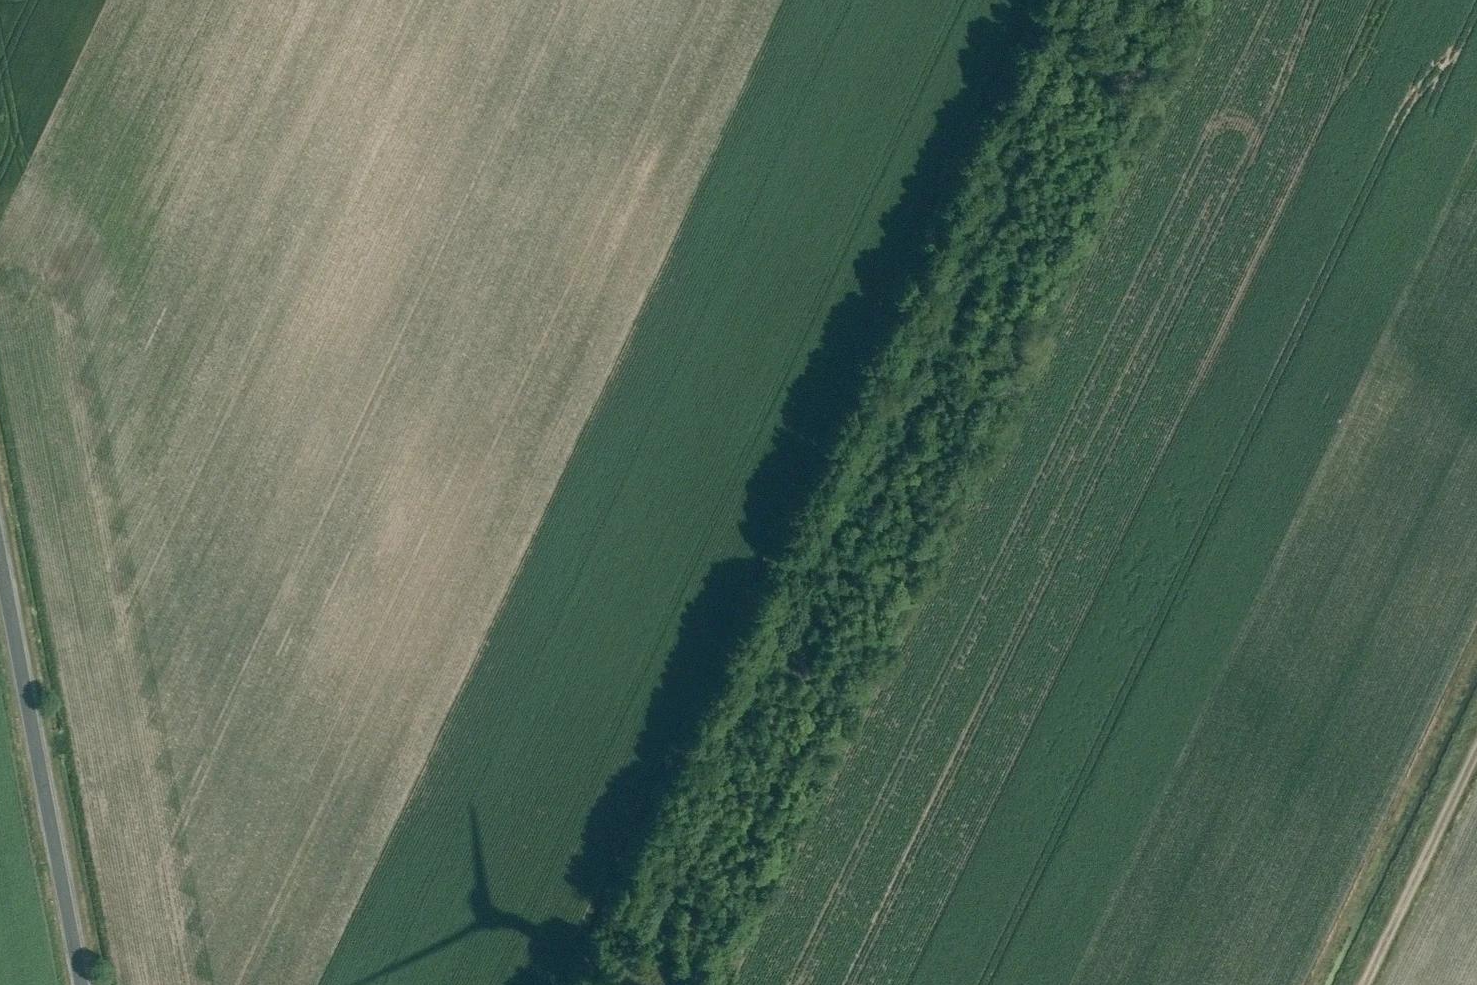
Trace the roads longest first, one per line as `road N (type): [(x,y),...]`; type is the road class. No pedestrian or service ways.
road 1 (tertiary): [(0,531),(86,984)]
road 2 (track): [(1363,984),(1476,752)]

